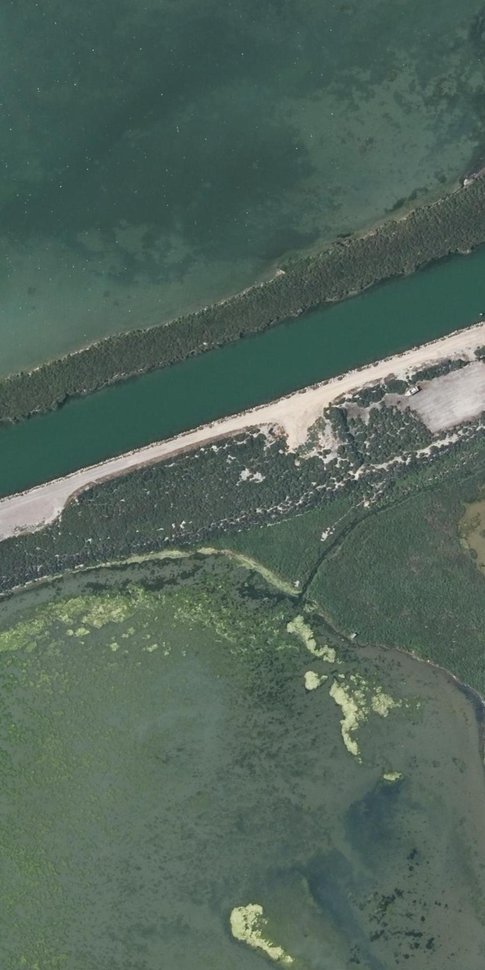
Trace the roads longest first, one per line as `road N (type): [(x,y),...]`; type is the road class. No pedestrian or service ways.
road 1 (track): [(484,332),(0,512)]

